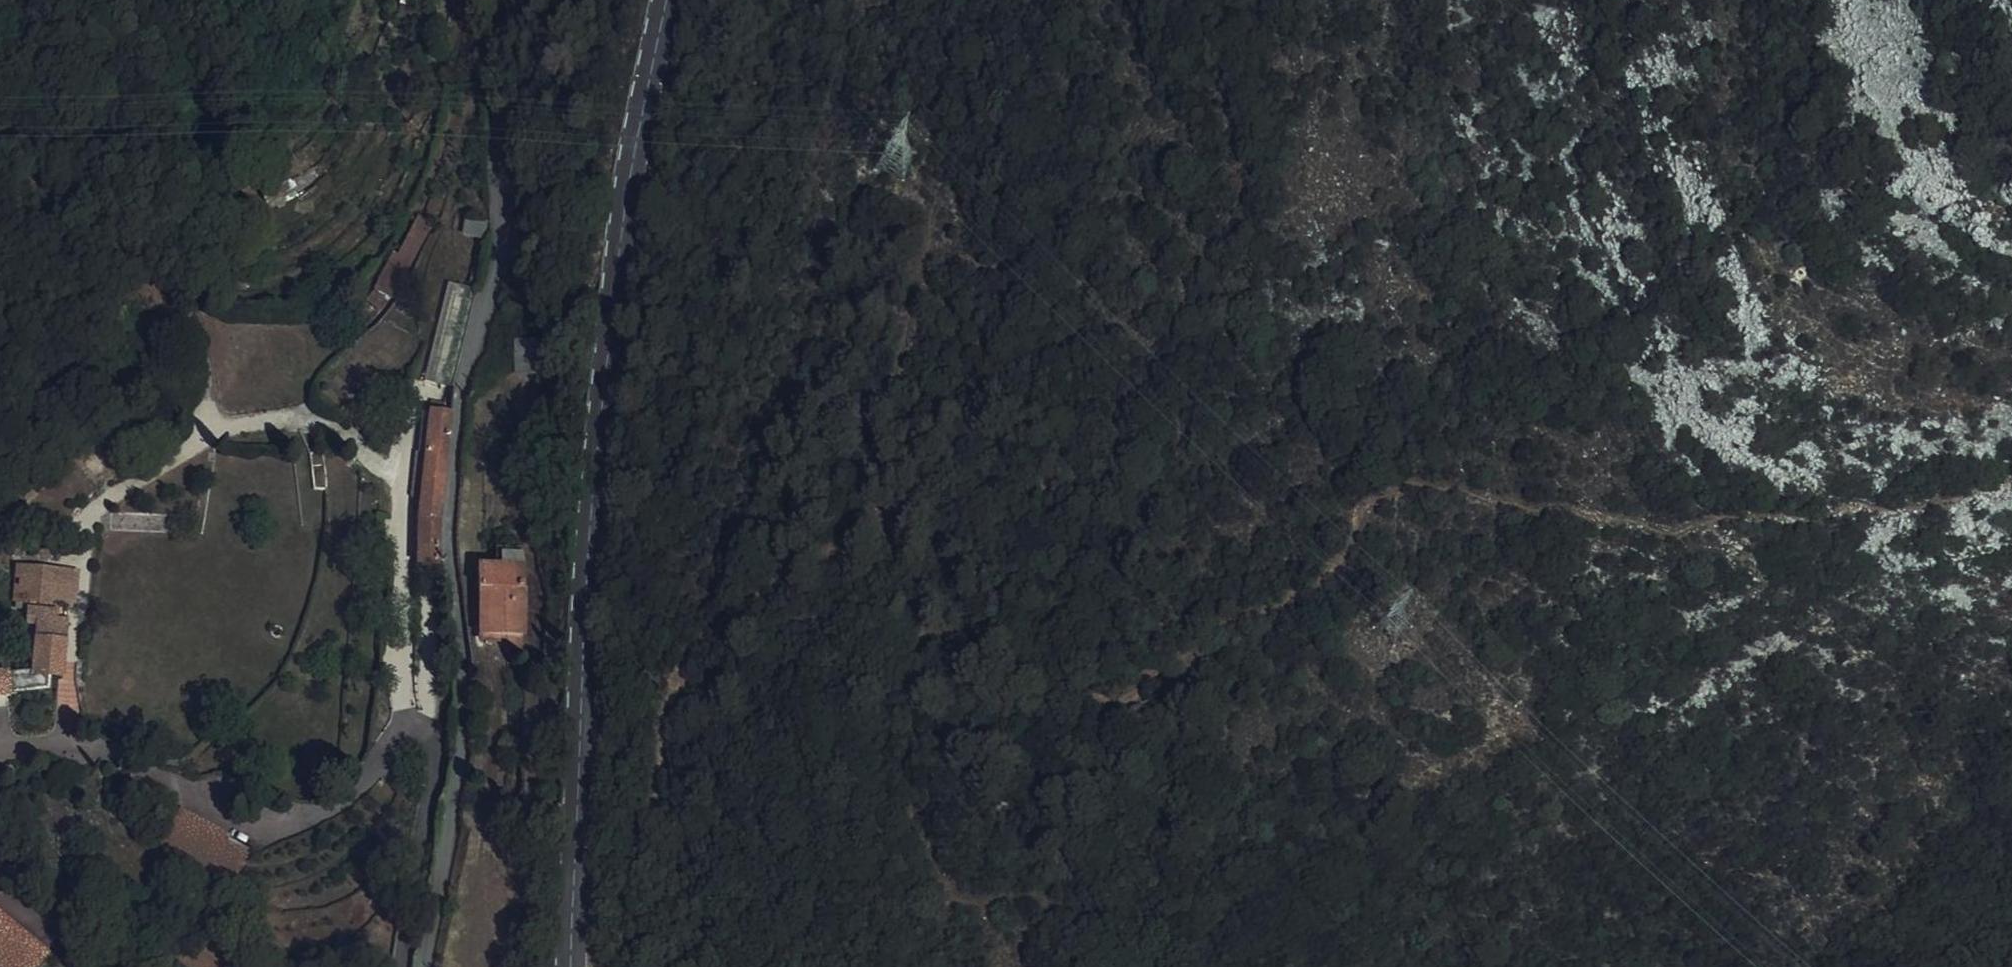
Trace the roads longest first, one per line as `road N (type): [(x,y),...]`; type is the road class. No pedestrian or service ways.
road 1 (residential): [(421,966),(455,765),(469,393),(496,273),(521,0)]
road 2 (tertiary): [(667,0),(623,218),(579,640),(574,966)]

